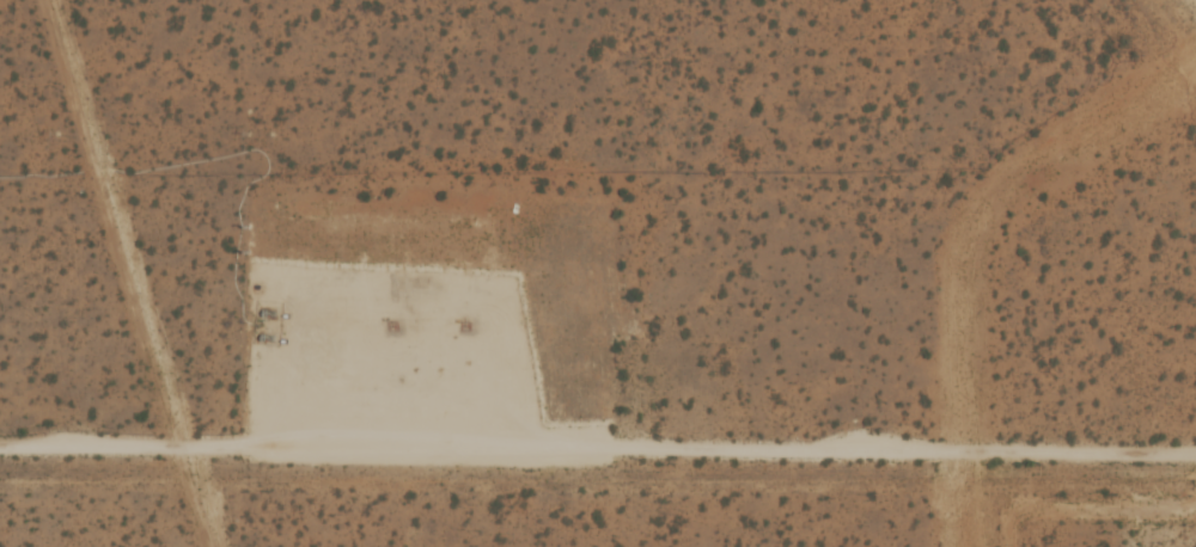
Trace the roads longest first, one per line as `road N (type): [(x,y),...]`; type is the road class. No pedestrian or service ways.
road 1 (residential): [(0,448),(1195,447)]

